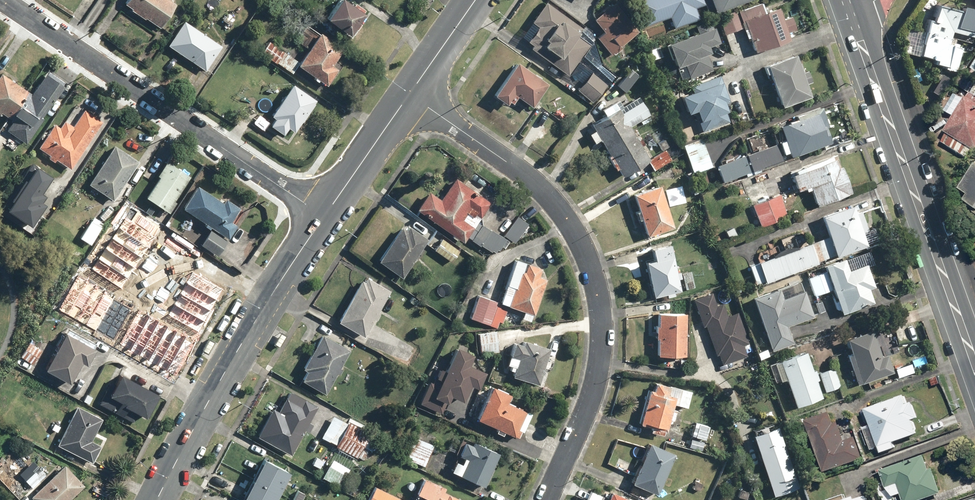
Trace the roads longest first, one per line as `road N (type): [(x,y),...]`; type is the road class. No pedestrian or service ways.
road 1 (residential): [(410,95),(547,196),(593,272),(600,370),(547,499)]
road 2 (residential): [(0,0),(325,215)]
road 3 (primary): [(974,364),(849,13)]
road 4 (primary): [(325,215),(226,370),(157,499)]
road 5 (primary): [(410,95),(325,215)]

